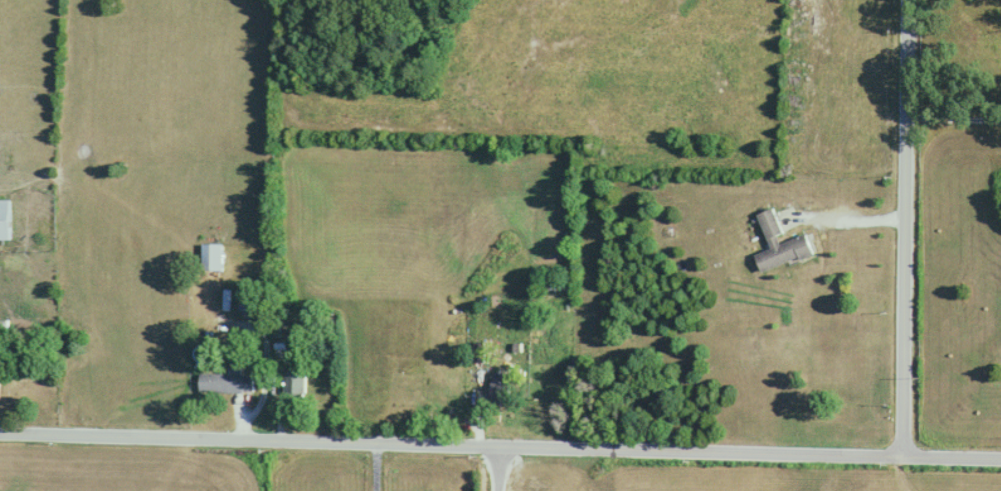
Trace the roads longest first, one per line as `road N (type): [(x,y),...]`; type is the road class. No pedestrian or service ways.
road 1 (residential): [(1000,458),(0,433)]
road 2 (residential): [(909,457),(911,0)]

